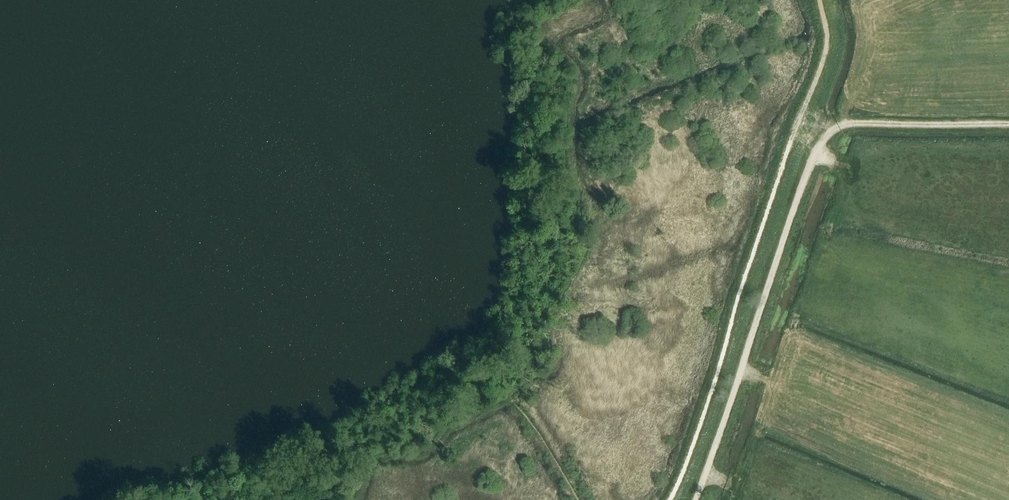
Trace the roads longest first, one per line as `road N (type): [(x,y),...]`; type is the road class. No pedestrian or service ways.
road 1 (track): [(697,499),(825,137),(858,123),(1008,124)]

